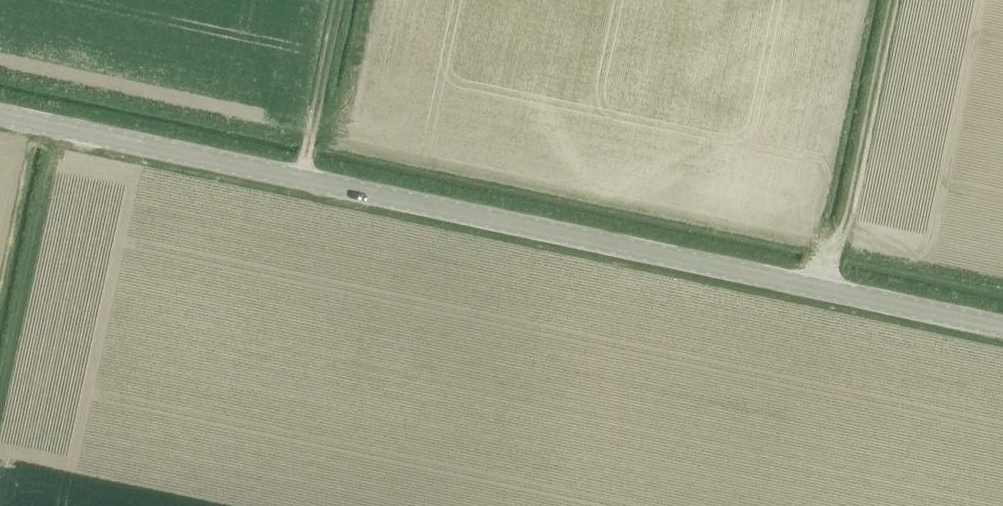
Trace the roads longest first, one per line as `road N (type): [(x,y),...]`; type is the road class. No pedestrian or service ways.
road 1 (unclassified): [(1002,328),(0,116)]
road 2 (track): [(826,290),(888,0)]
road 3 (track): [(302,180),(340,0)]

